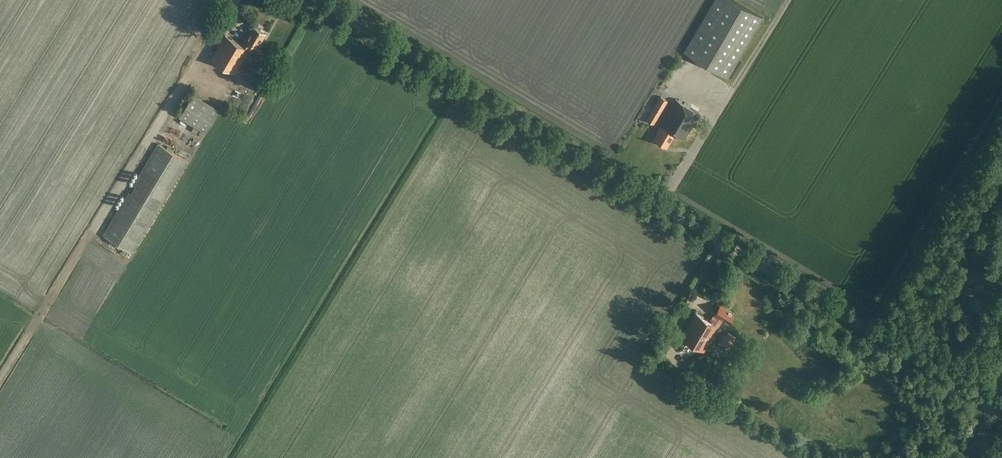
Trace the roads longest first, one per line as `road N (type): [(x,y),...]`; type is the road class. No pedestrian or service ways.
road 1 (tertiary): [(1001,403),(319,0)]

